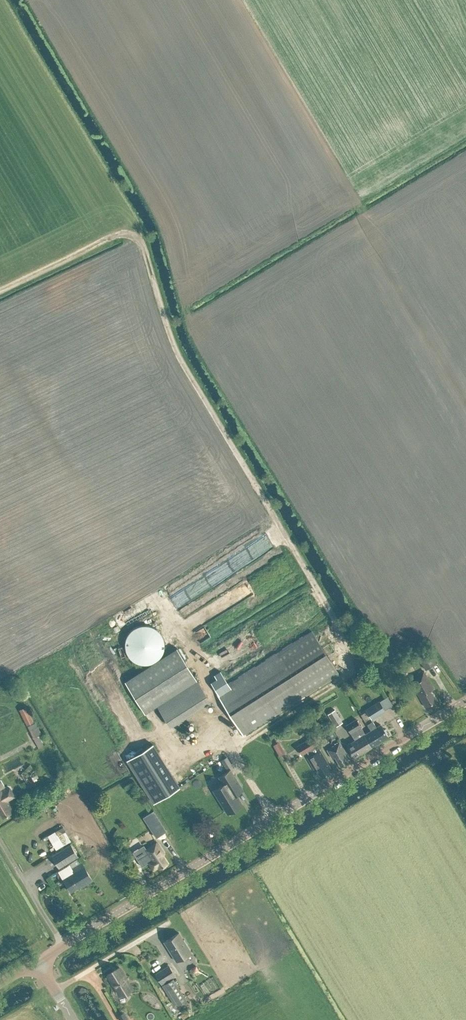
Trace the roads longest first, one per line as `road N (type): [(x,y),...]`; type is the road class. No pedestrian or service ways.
road 1 (track): [(0,290),(119,234),(134,234),(146,246),(175,344),(338,621),(343,682),(233,748),(273,818)]
road 2 (tertiary): [(38,961),(465,699)]

